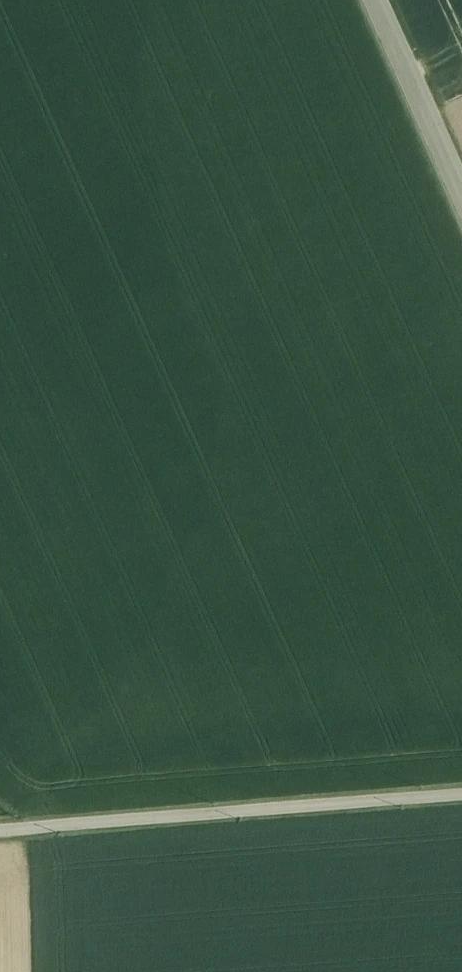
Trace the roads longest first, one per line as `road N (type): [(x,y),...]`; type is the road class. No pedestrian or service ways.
road 1 (unclassified): [(0,832),(461,794)]
road 2 (unclassified): [(381,0),(461,186)]

